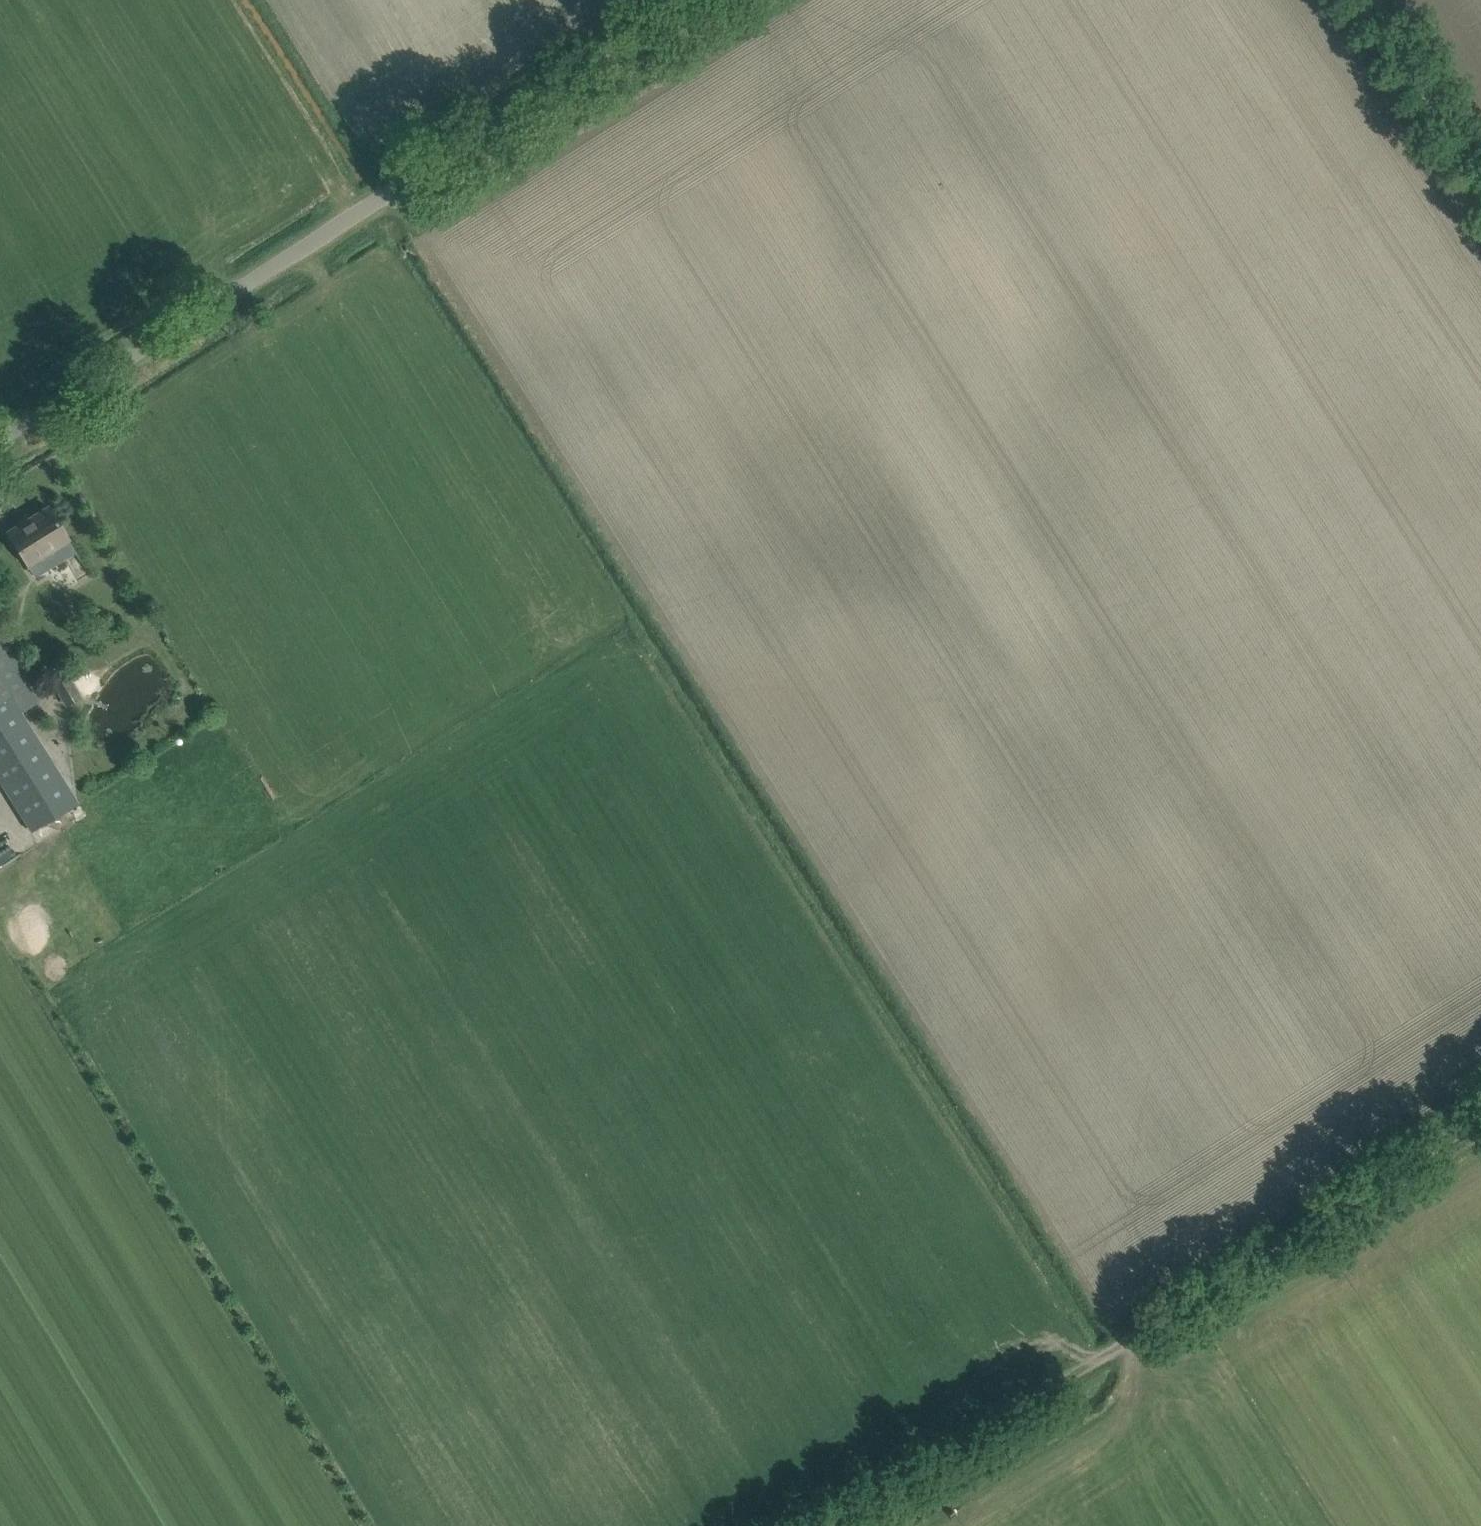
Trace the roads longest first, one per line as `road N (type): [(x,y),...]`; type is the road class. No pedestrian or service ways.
road 1 (unclassified): [(0,436),(691,0)]
road 2 (track): [(830,1525),(1480,1115)]
road 3 (track): [(1480,181),(1364,0)]

